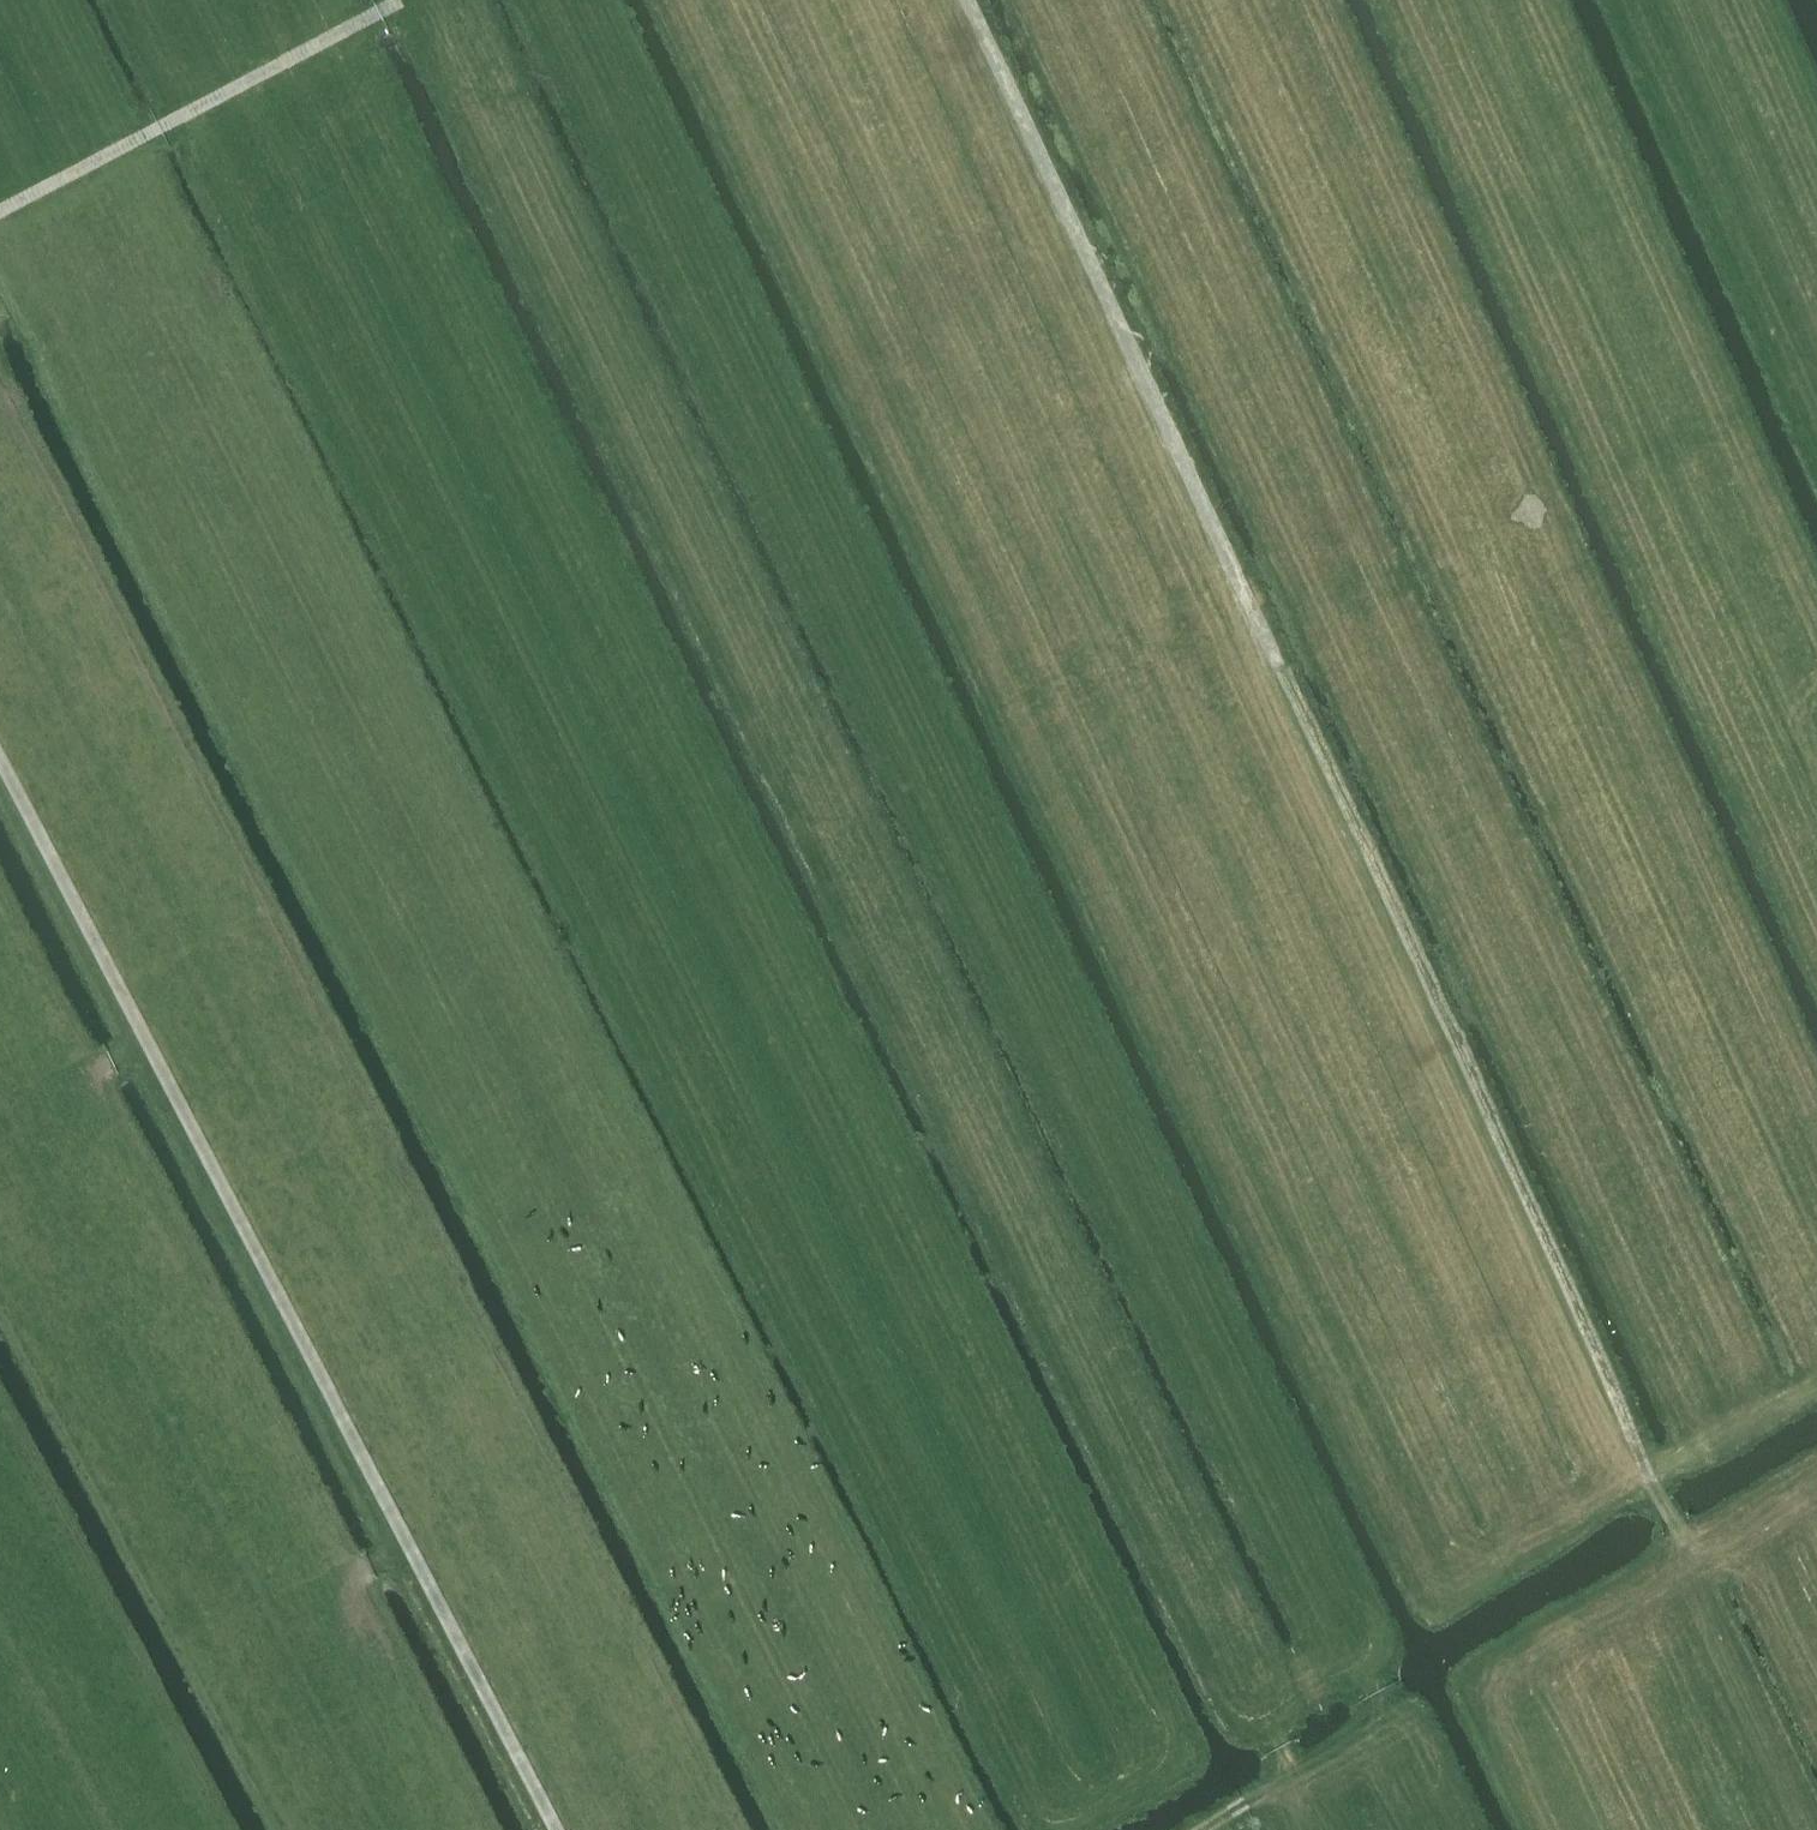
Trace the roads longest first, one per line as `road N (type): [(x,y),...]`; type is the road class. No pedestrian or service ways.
road 1 (track): [(968,0),(1531,1203),(1656,1489)]
road 2 (track): [(0,763),(558,1829)]
road 3 (track): [(281,59),(0,206)]

